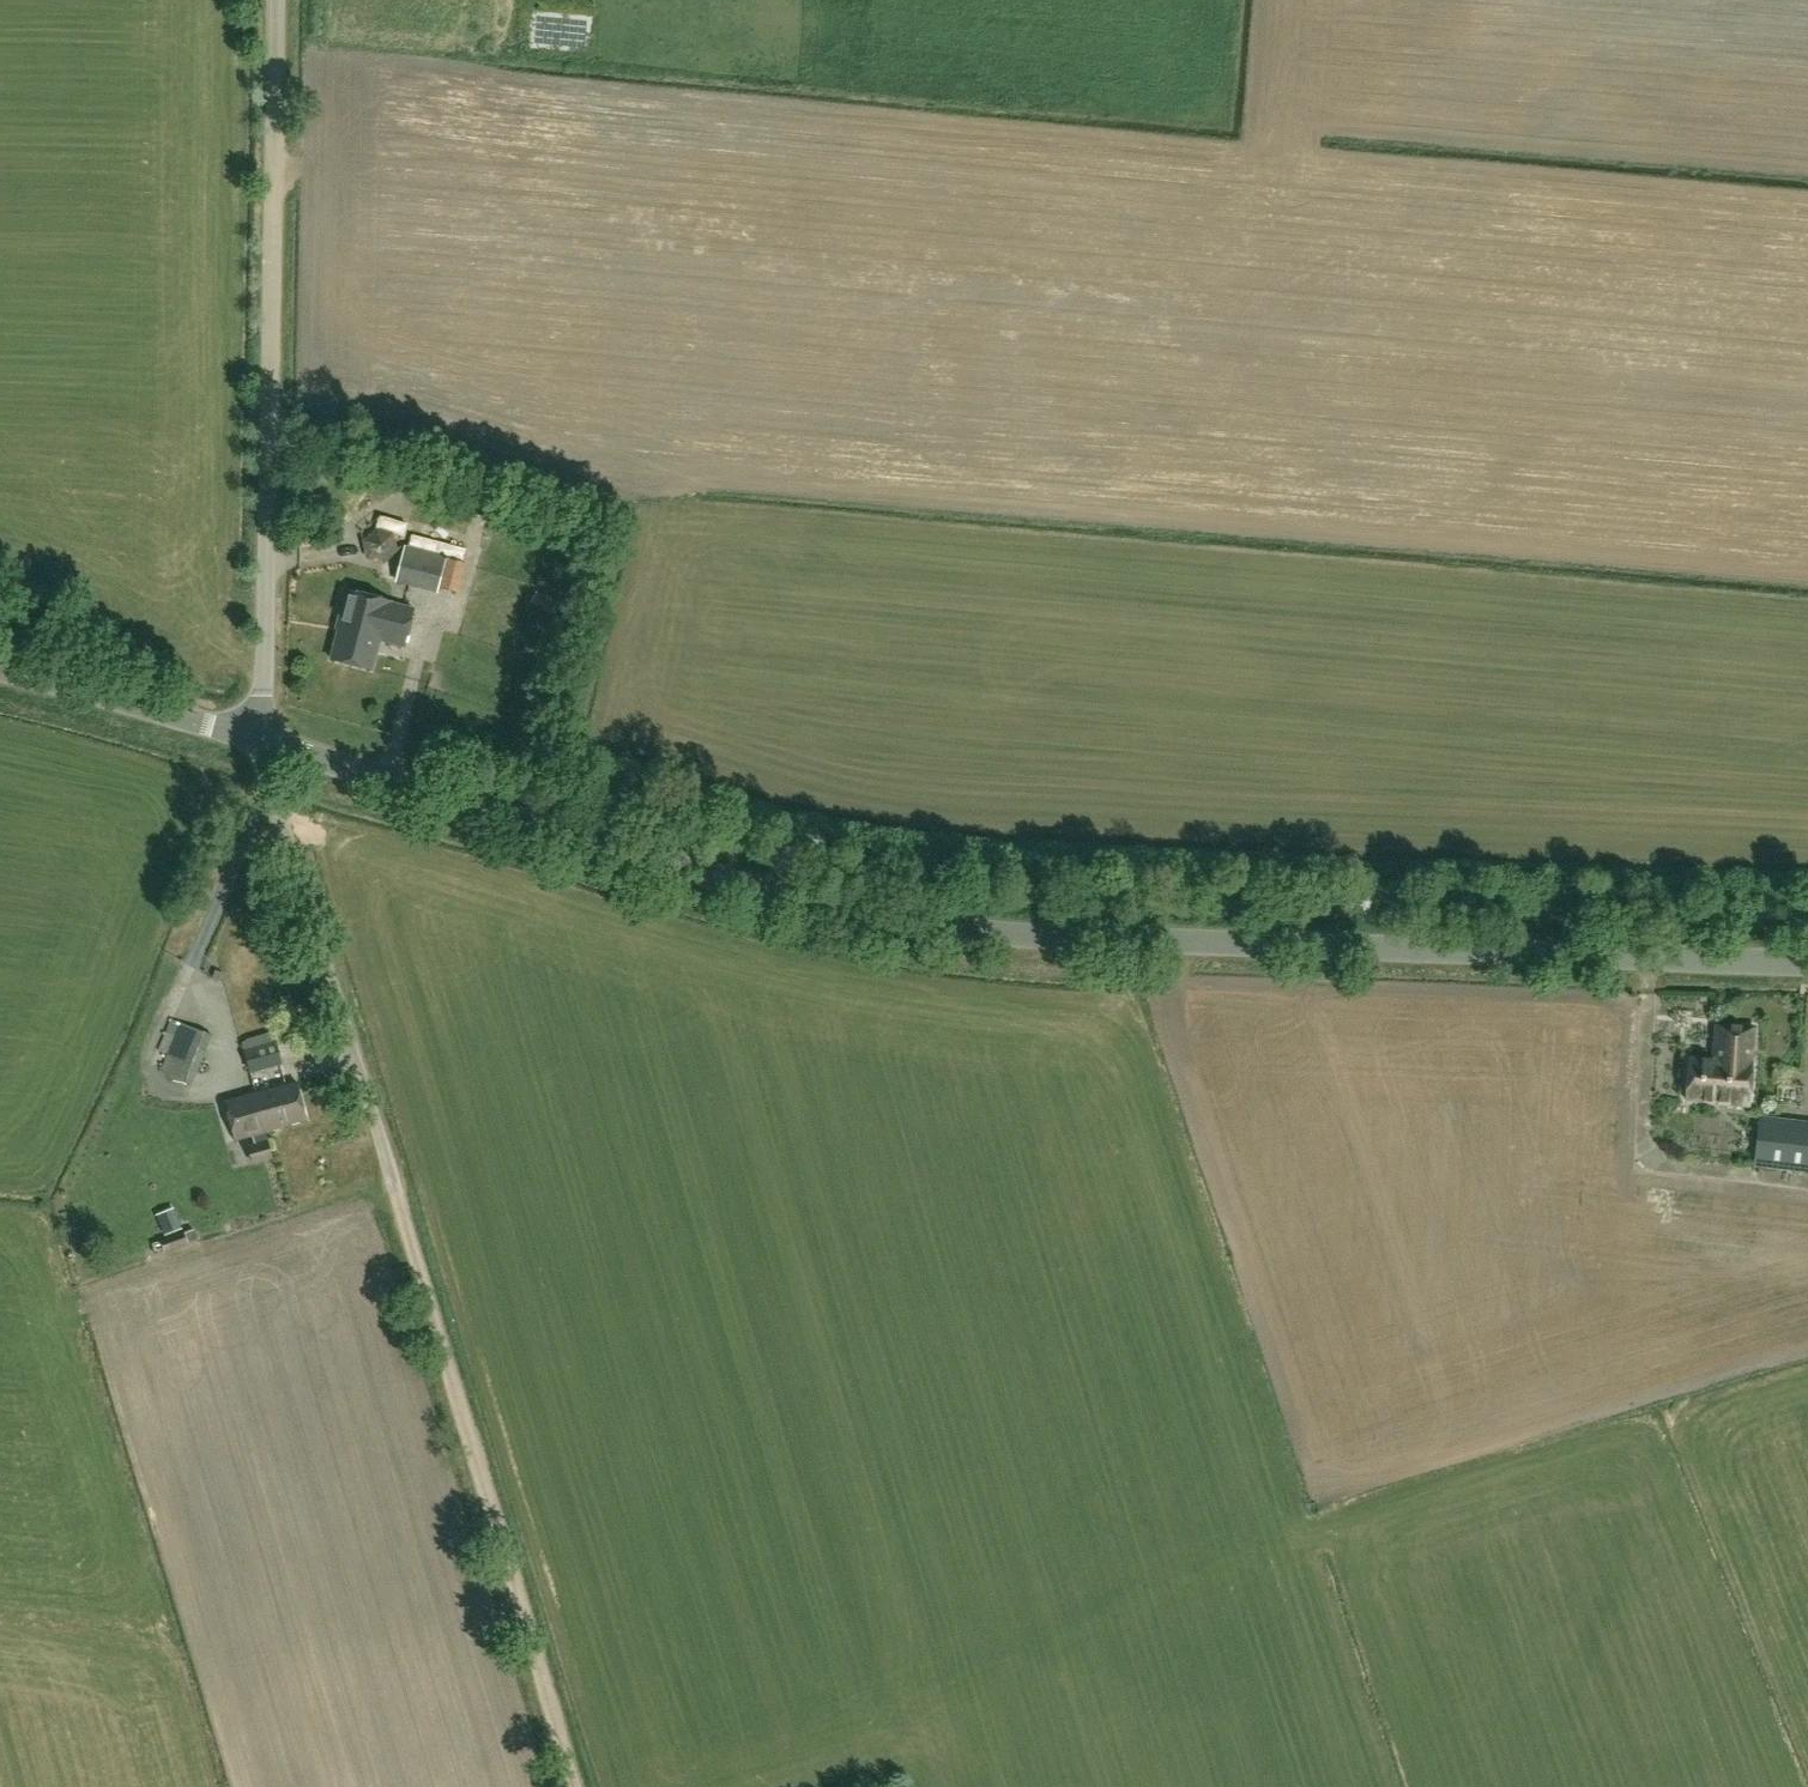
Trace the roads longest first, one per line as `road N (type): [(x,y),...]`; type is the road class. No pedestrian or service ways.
road 1 (unclassified): [(1807,963),(1110,941),(926,925),(849,913),(253,737),(0,673)]
road 2 (track): [(579,1786),(253,737)]

